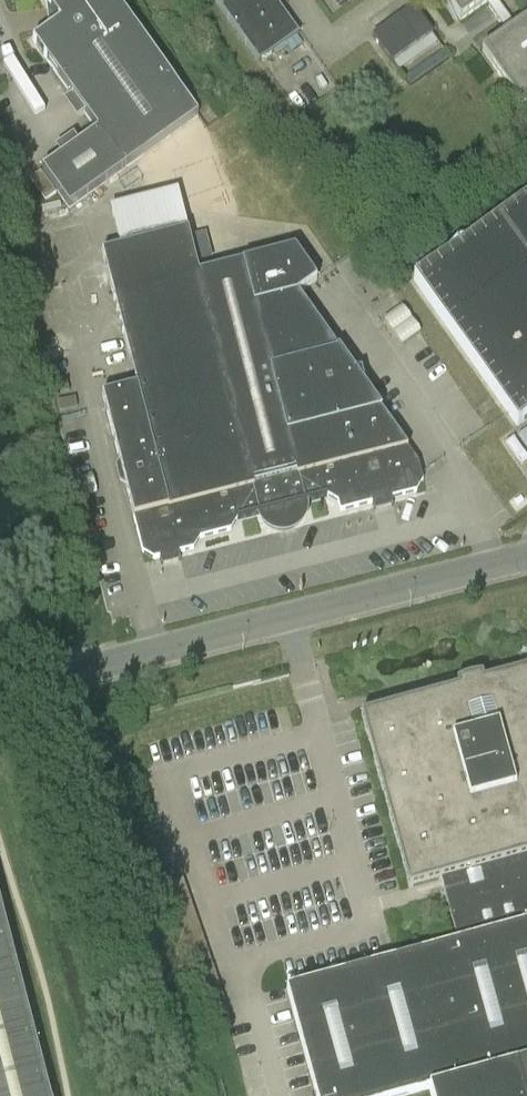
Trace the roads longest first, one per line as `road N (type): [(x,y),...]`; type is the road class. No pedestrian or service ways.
road 1 (unclassified): [(0,690),(526,547)]

